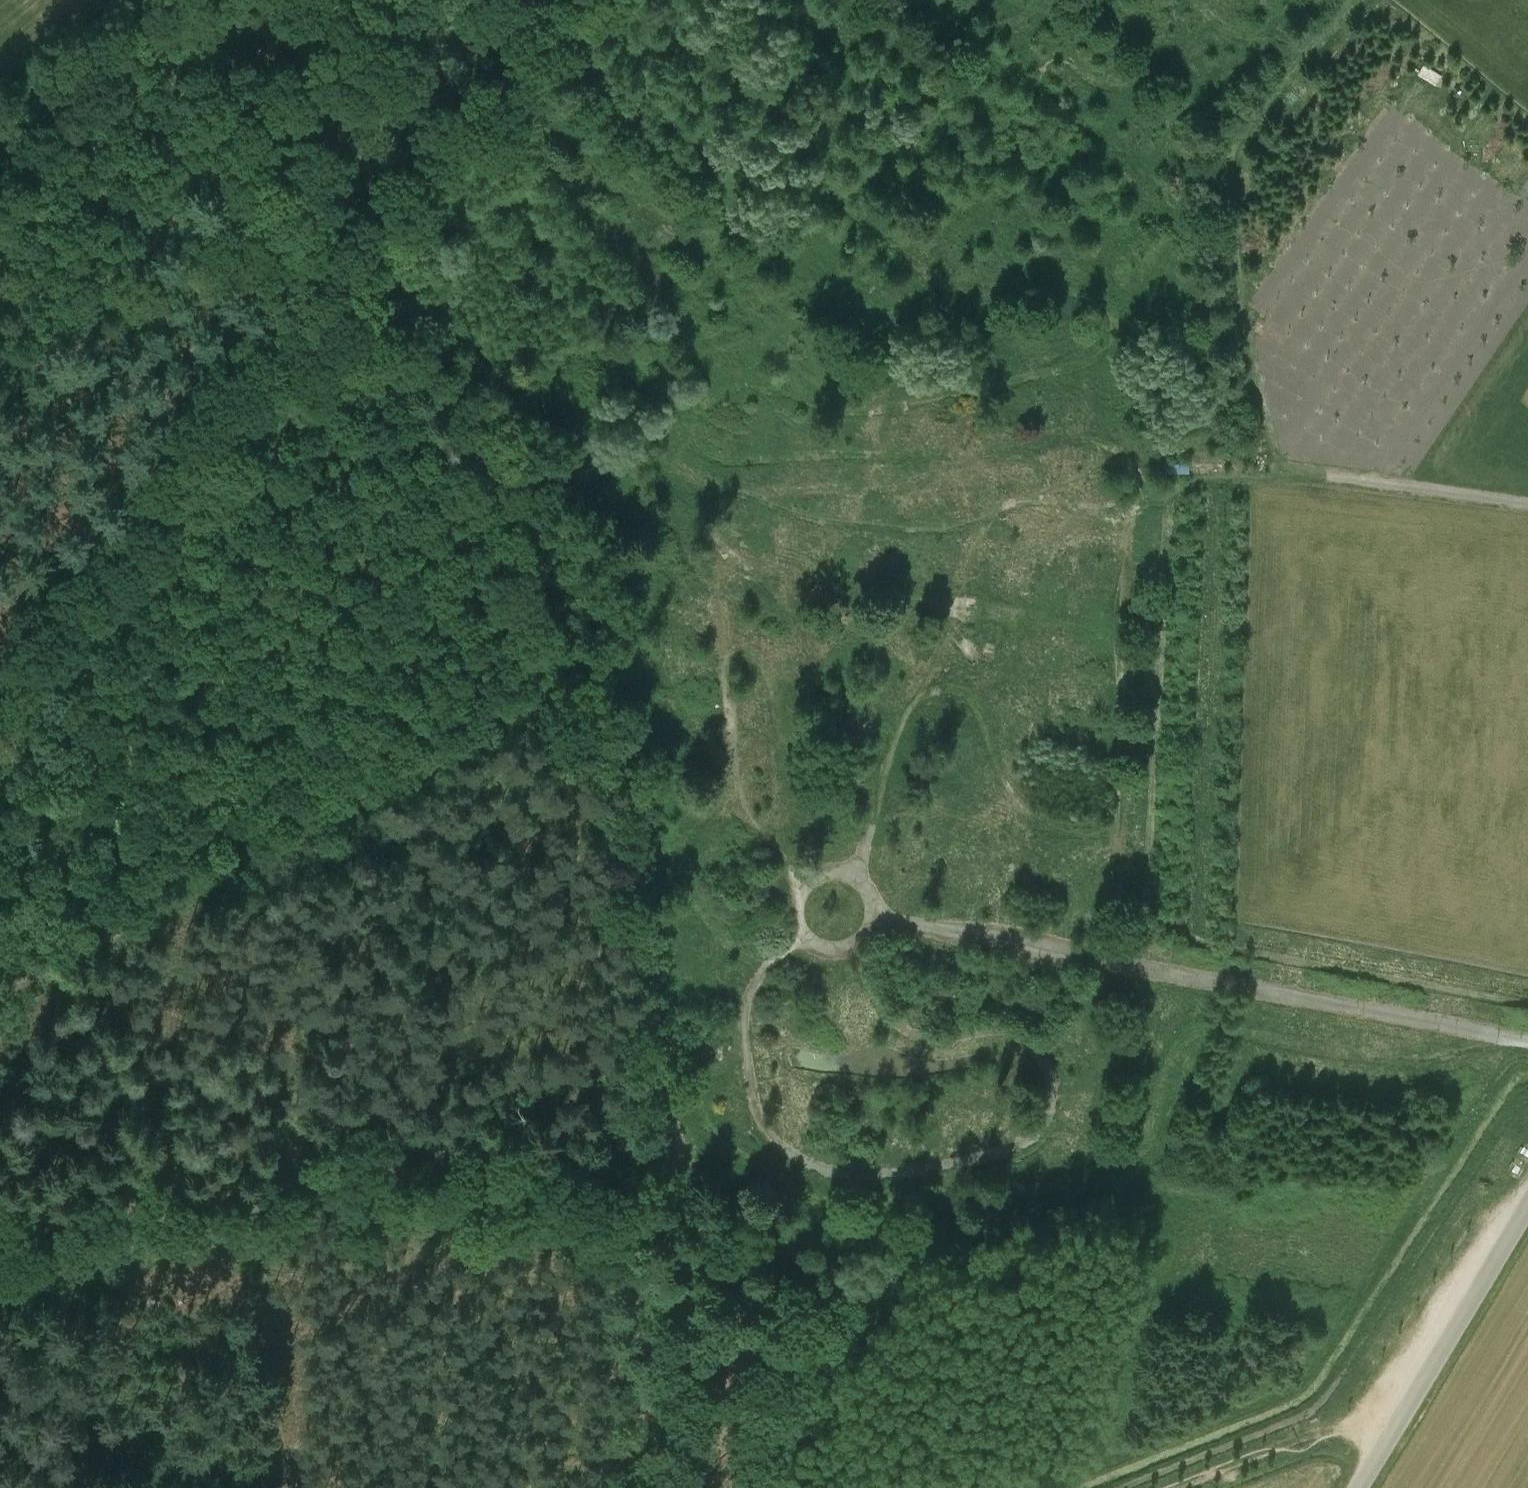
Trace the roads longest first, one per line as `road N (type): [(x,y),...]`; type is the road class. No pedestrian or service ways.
road 1 (track): [(874,920),(1527,1043)]
road 2 (unclassified): [(1527,504),(1288,479),(1175,481),(987,521)]
road 3 (unclassified): [(1357,1487),(1527,1207)]
road 4 (track): [(795,917),(808,881),(833,871),(858,878),(874,899),(873,925),(845,951),(818,948),(799,930)]

